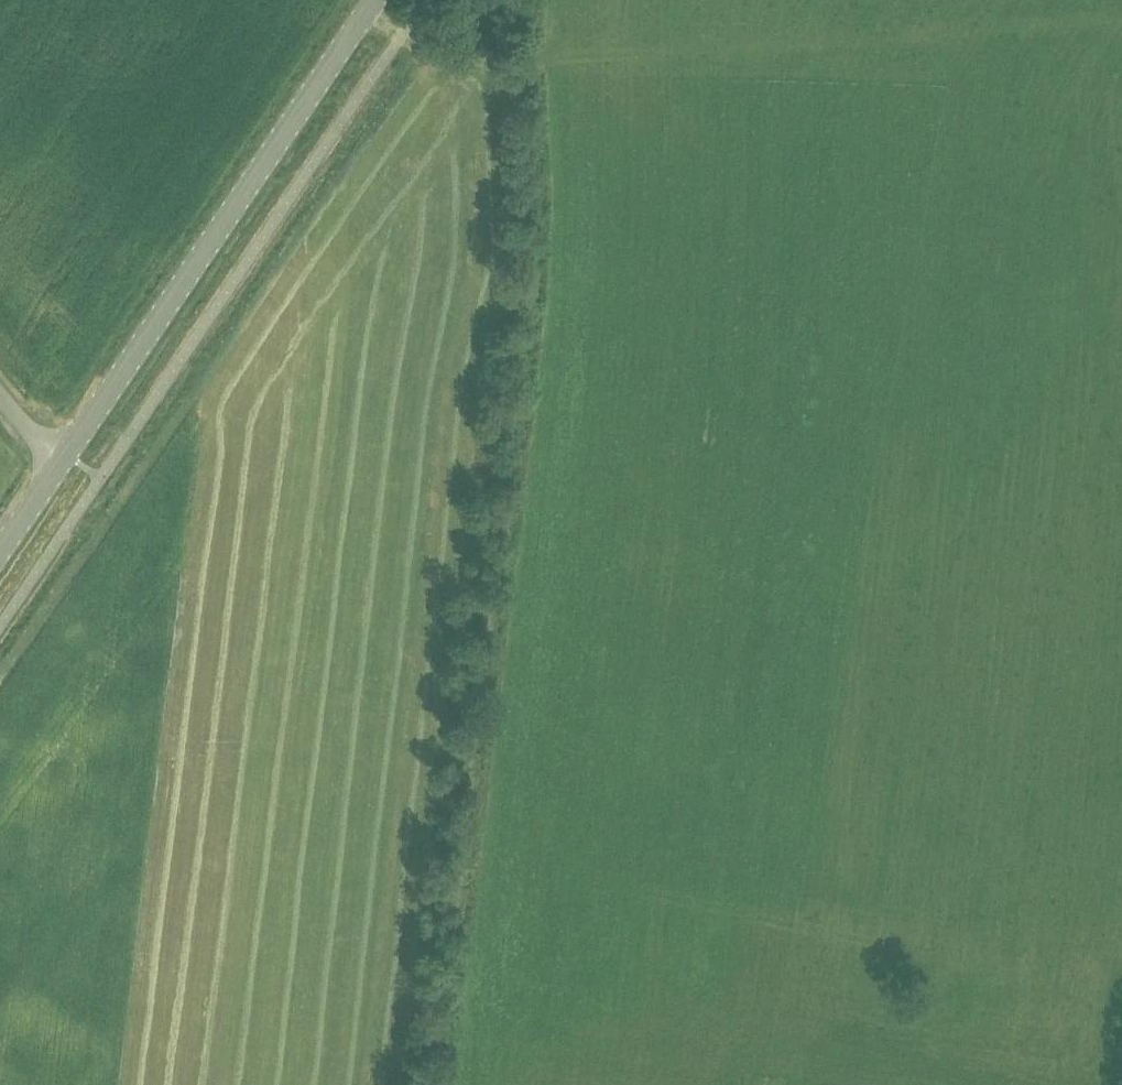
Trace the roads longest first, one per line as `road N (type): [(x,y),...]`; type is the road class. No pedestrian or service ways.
road 1 (tertiary): [(0,552),(375,0)]

